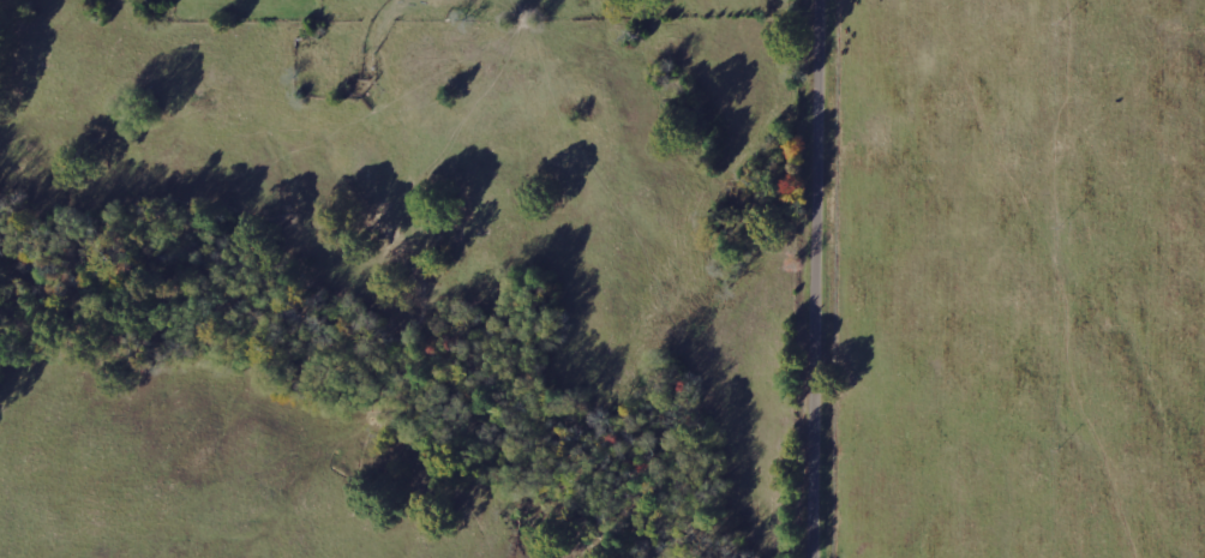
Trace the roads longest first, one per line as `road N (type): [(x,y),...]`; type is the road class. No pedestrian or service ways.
road 1 (residential): [(824,557),(829,0)]

